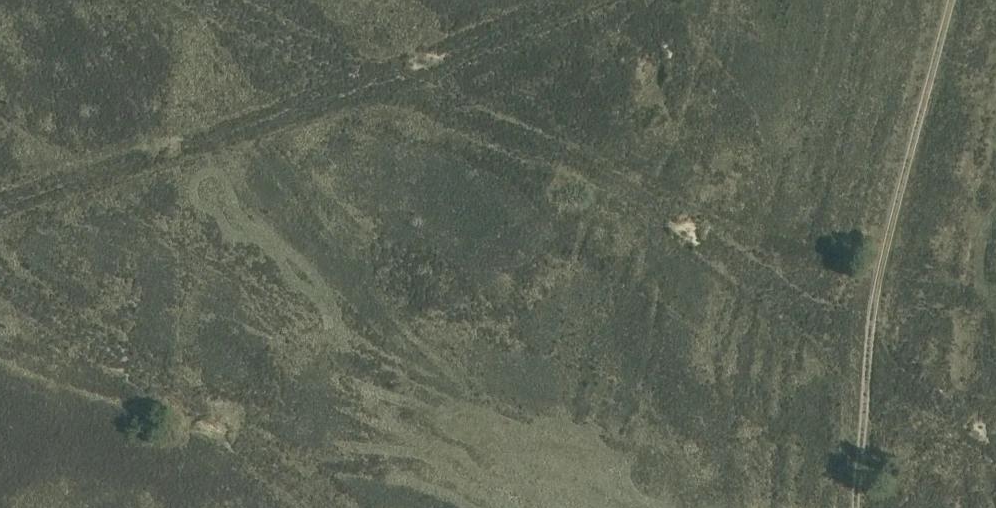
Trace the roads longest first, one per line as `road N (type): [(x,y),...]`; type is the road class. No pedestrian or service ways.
road 1 (track): [(951,0),(877,285),(857,507)]

